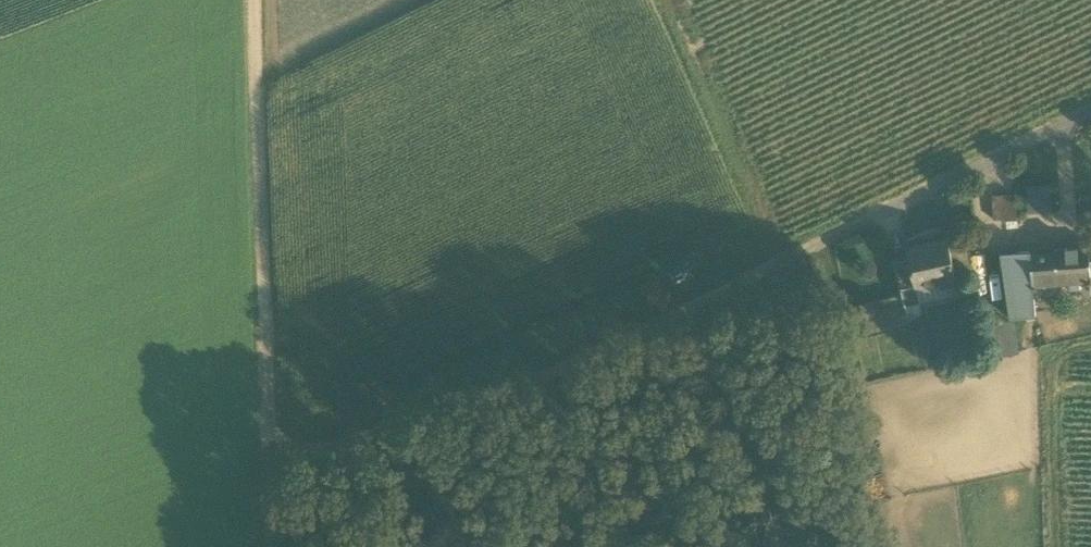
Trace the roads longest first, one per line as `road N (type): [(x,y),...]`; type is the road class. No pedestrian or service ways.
road 1 (track): [(817,243),(552,376),(267,462)]
road 2 (track): [(267,462),(251,0)]
road 3 (unclassified): [(1090,110),(817,243)]

